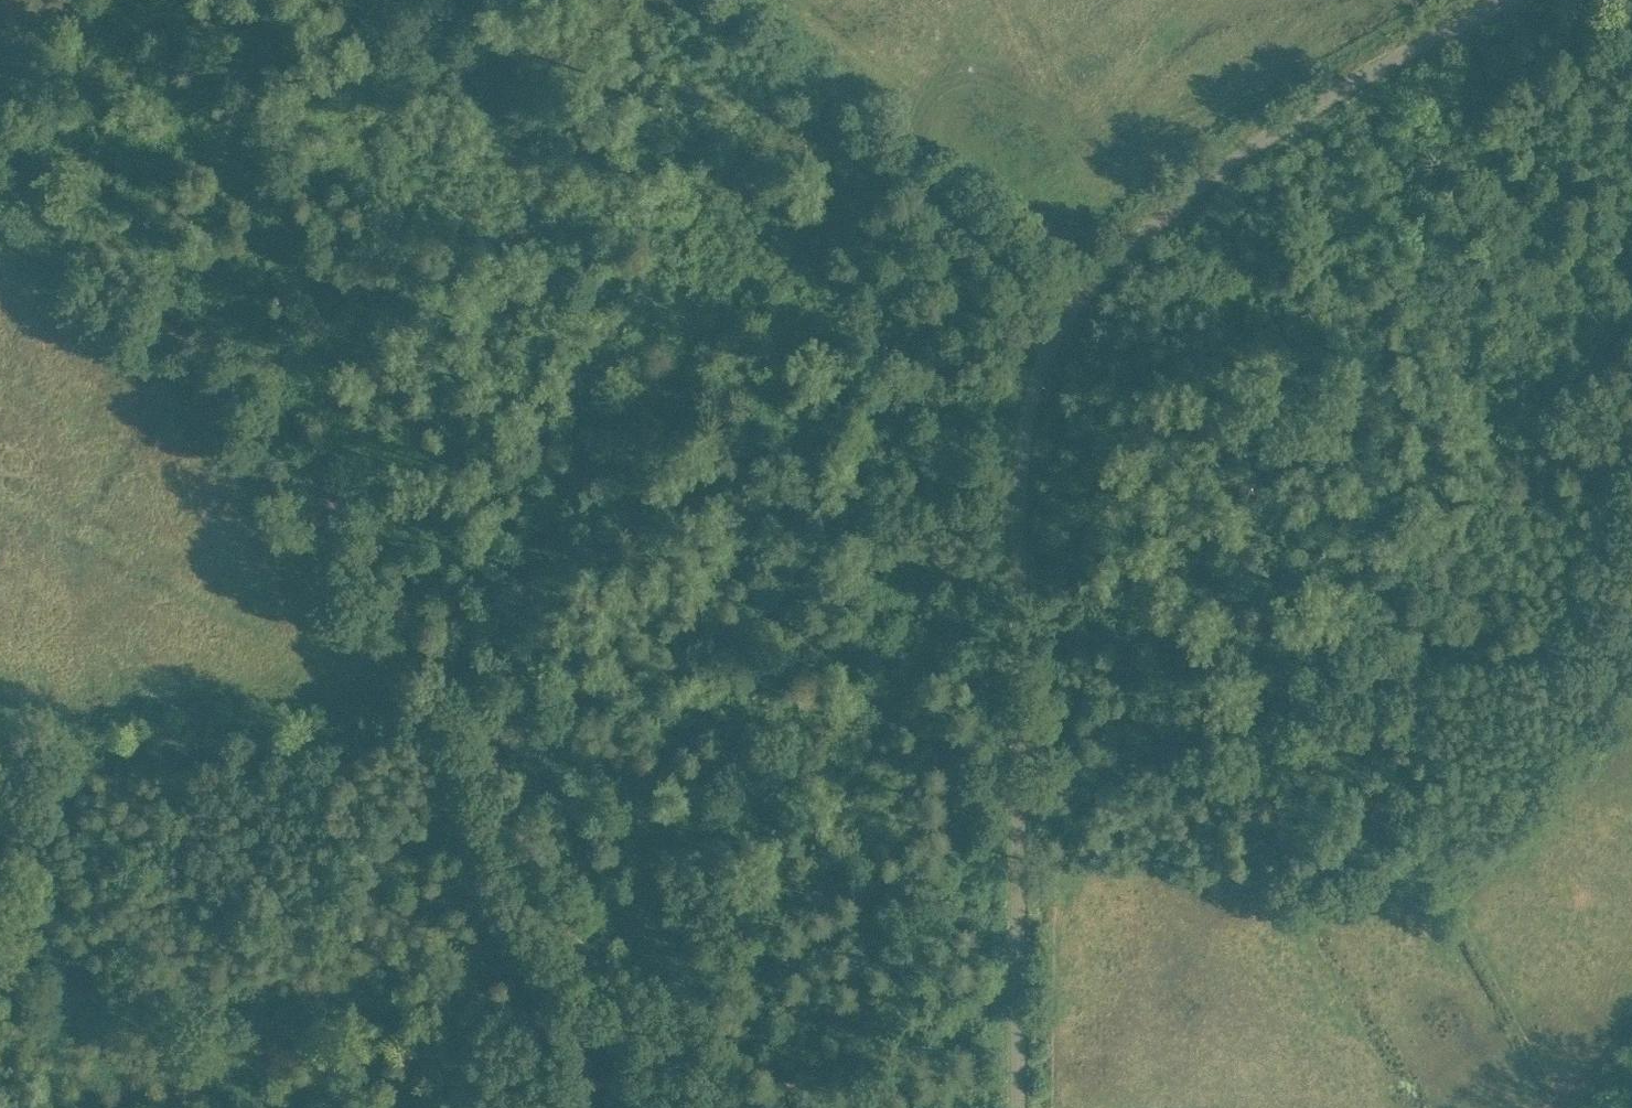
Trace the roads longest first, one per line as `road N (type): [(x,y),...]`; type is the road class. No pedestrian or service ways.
road 1 (unclassified): [(1016,1107),(1016,478),(1032,376),(1060,318),(1108,263),(1196,187),(1367,73),(1508,0)]
road 2 (track): [(735,1107),(732,1083),(571,934),(420,595),(102,263),(0,181)]

